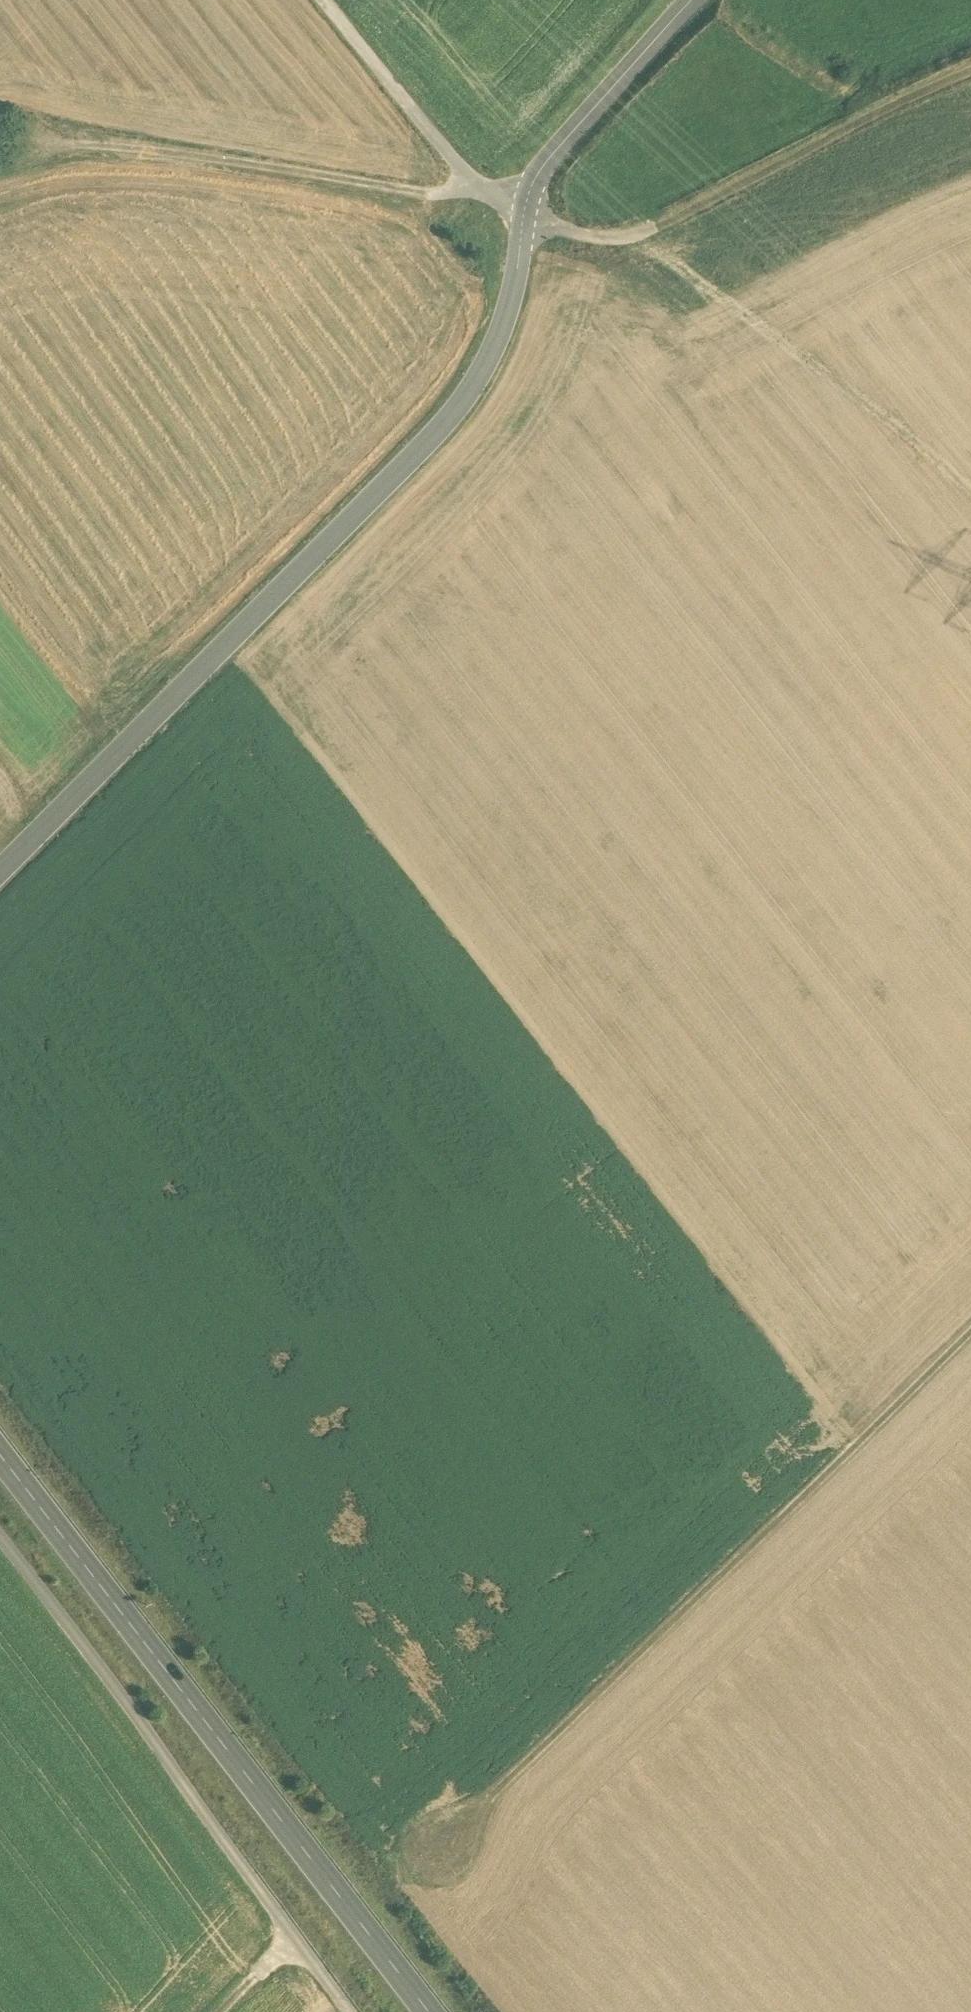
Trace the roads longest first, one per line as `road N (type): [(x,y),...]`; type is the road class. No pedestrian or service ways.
road 1 (unclassified): [(0,877),(391,483),(456,408),(511,303),(554,159)]
road 2 (track): [(452,1837),(970,1330)]
road 3 (secondary): [(0,1455),(428,2011)]
road 4 (track): [(344,2011),(0,1572)]
road 5 (track): [(477,201),(432,204),(86,159),(17,172)]
road 6 (track): [(970,74),(628,238)]
road 7 (track): [(477,201),(466,176),(324,0)]
road 8 (unclassified): [(694,0),(554,159)]

